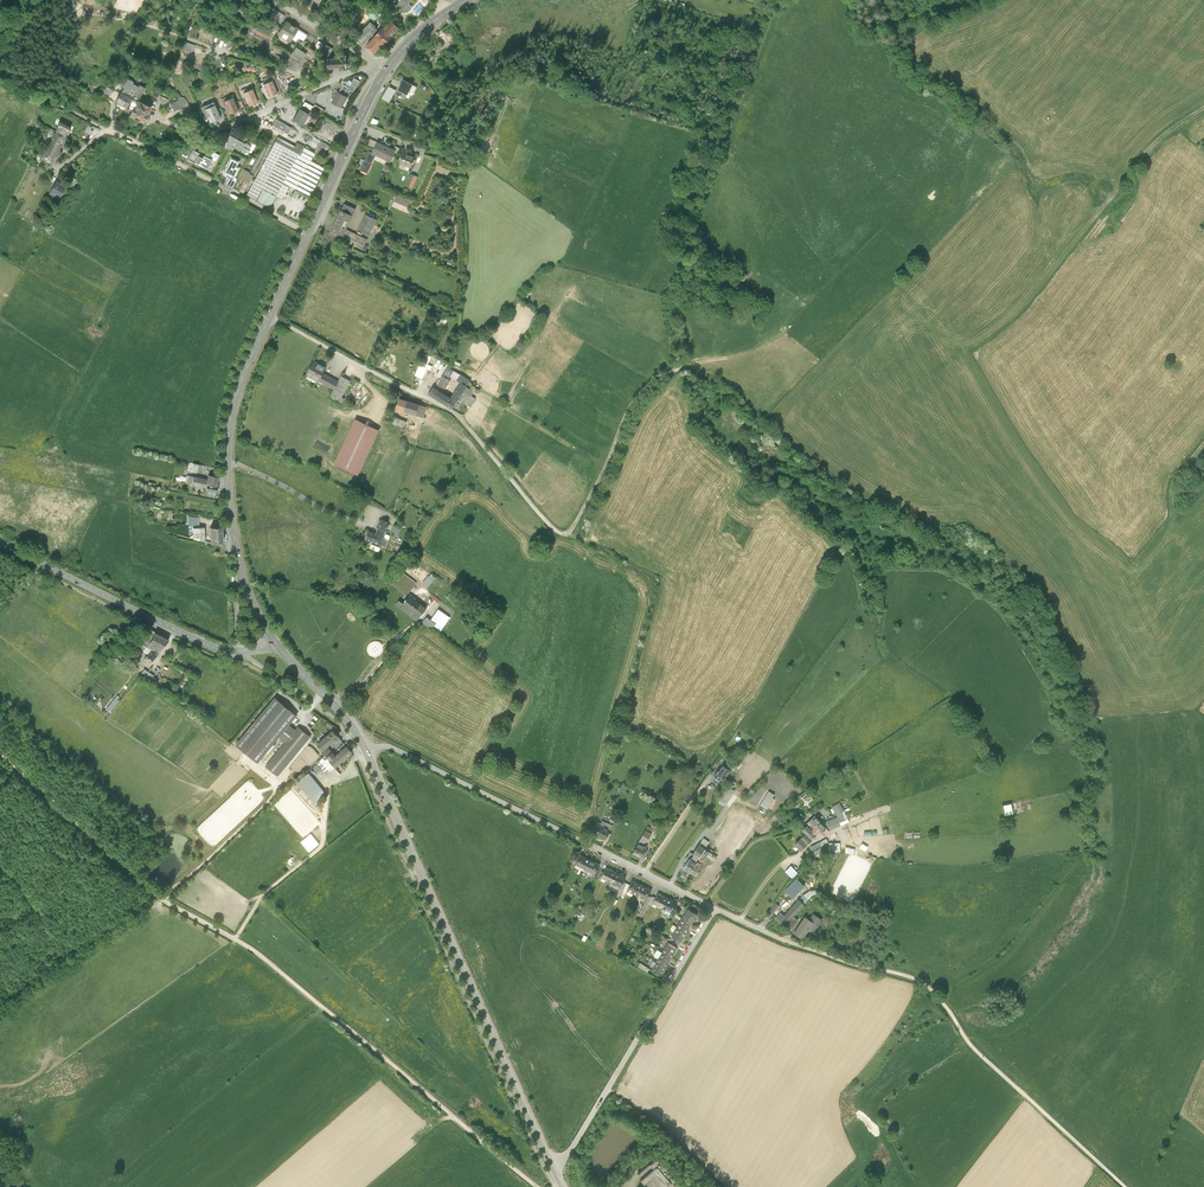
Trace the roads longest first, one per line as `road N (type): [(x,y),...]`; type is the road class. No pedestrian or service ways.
road 1 (track): [(537,1186),(259,954),(142,885),(0,754)]
road 2 (secondary): [(367,753),(552,1165)]
road 3 (secondary): [(309,232),(252,357),(229,438),(236,547),(275,642)]
road 4 (residential): [(309,232),(165,158),(332,82),(386,69)]
road 5 (track): [(784,0),(703,197),(698,227),(706,262),(671,329),(676,371)]
road 6 (track): [(1125,1186),(968,1044),(929,986),(821,952)]
road 7 (unclassified): [(367,753),(402,752),(714,908)]
road 8 (track): [(692,366),(657,379),(636,399),(568,533),(553,528),(476,436)]
road 9 (track): [(1203,109),(1134,173),(1037,295),(983,348)]
road 10 (unclassified): [(714,908),(568,1153),(552,1165)]
road 11 (tertiary): [(0,542),(220,650),(275,642)]
road 12 (track): [(858,522),(752,444),(708,377),(692,366)]
road 13 (secondary): [(386,69),(309,232)]
road 14 (secondary): [(275,642),(367,753)]
road 15 (track): [(692,366),(759,352),(809,307)]

